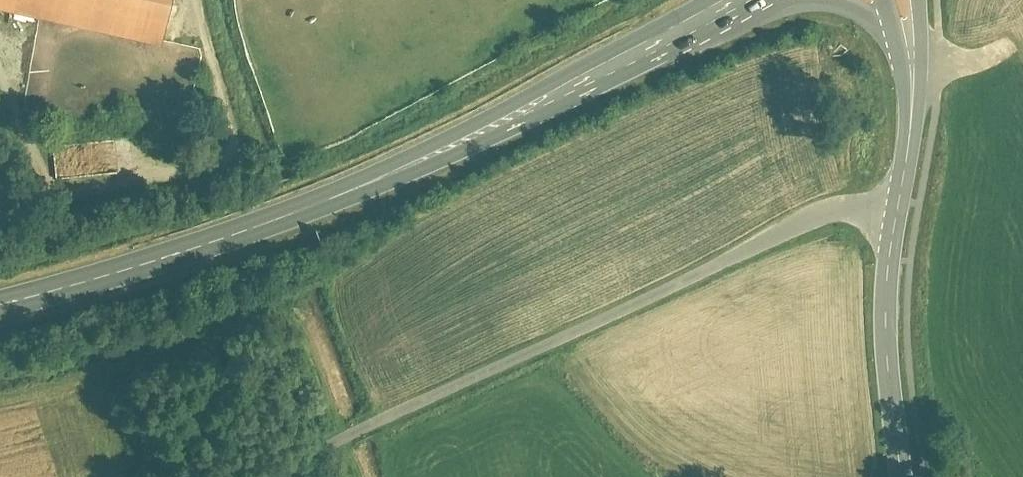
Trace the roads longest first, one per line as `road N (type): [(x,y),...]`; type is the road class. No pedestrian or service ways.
road 1 (primary): [(0,306),(287,218),(596,81),(735,0)]
road 2 (residential): [(889,213),(843,205),(267,476)]
road 3 (tertiary): [(902,476),(883,348),(889,213)]
road 4 (tertiary): [(889,213),(911,76),(899,0)]

